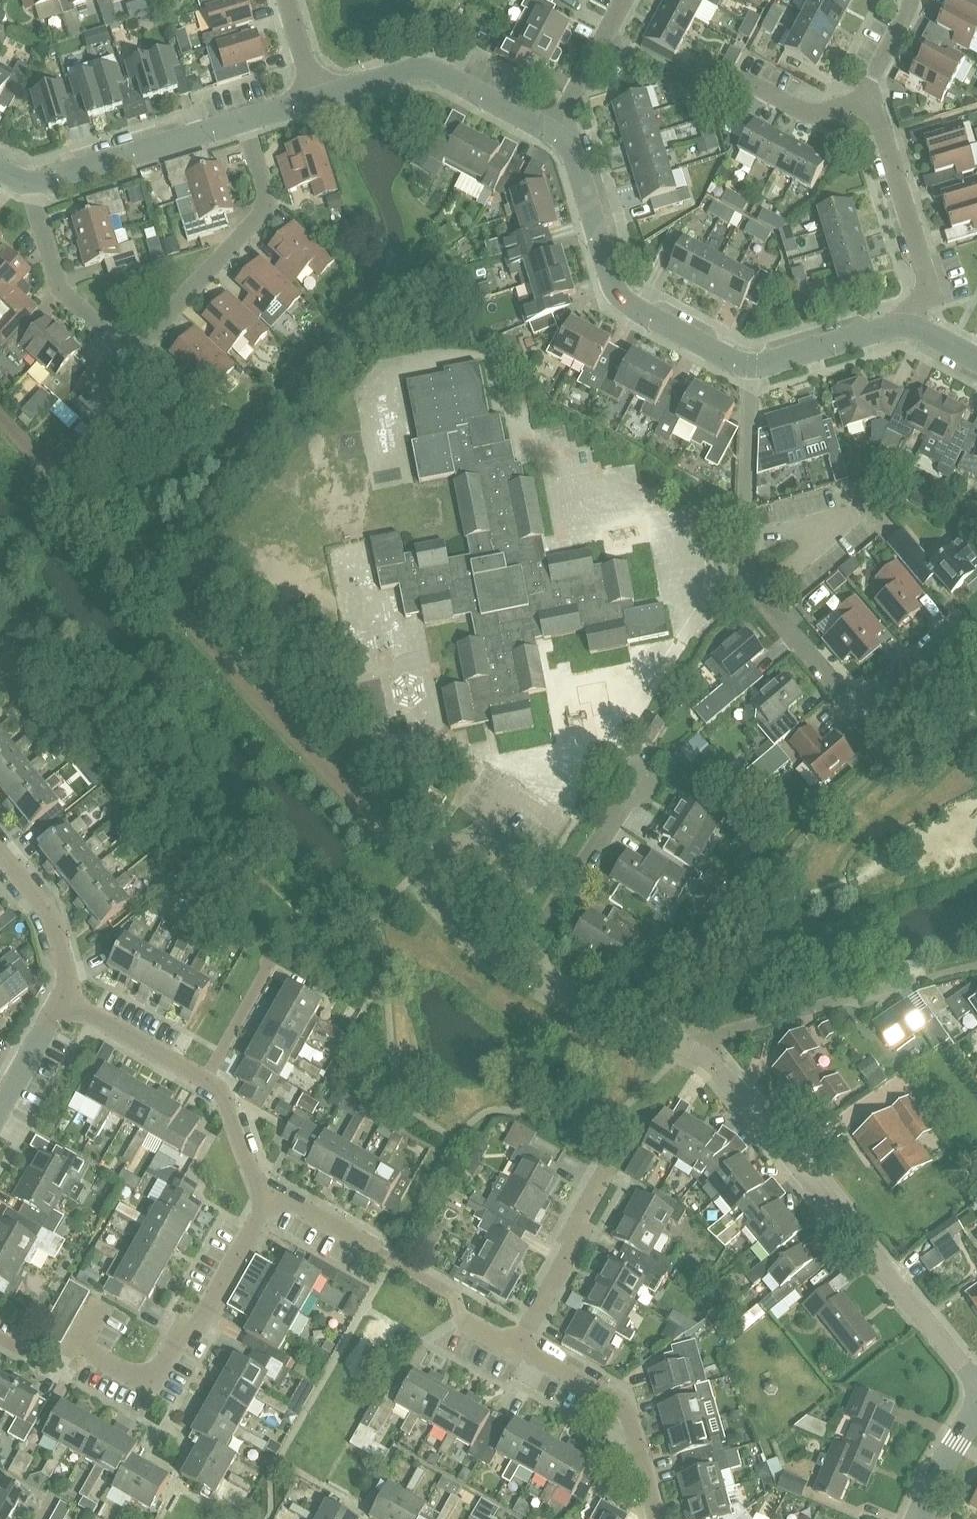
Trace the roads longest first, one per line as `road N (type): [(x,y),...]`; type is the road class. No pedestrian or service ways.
road 1 (residential): [(949,629),(855,706),(754,587),(745,548),(755,369)]
road 2 (residential): [(35,179),(57,279),(114,335),(139,337),(266,209),(245,119)]
road 3 (residential): [(976,1382),(712,1061),(688,1045)]
road 4 (residential): [(555,133),(571,151),(613,282),(632,303),(755,369)]
road 5 (residential): [(75,1343),(159,1386),(270,1193)]
road 6 (residential): [(318,98),(427,69),(449,73),(555,133)]
road 7 (residential): [(913,321),(929,293),(872,98)]
road 8 (residential): [(688,1045),(913,981)]
road 9 (residential): [(660,1518),(628,1412),(521,1351)]
road 10 (residential): [(516,966),(639,780)]
road 11 (residential): [(35,179),(245,119)]
road 12 (residential): [(516,966),(379,820)]
road 13 (residential): [(521,1351),(608,1177)]
road 14 (residential): [(688,1045),(516,966)]
road 15 (residential): [(755,369),(913,321)]
road 16 (residential): [(209,1076),(68,991)]
road 17 (residential): [(68,991),(52,926),(0,853)]
road 18 (residential): [(555,133),(623,0)]
road 19 (residential): [(0,1112),(68,991)]
road 20 (residential): [(270,1193),(258,1185),(209,1076)]
road 21 (residential): [(385,1257),(270,1193)]
road 22 (residential): [(209,1076),(271,962)]

